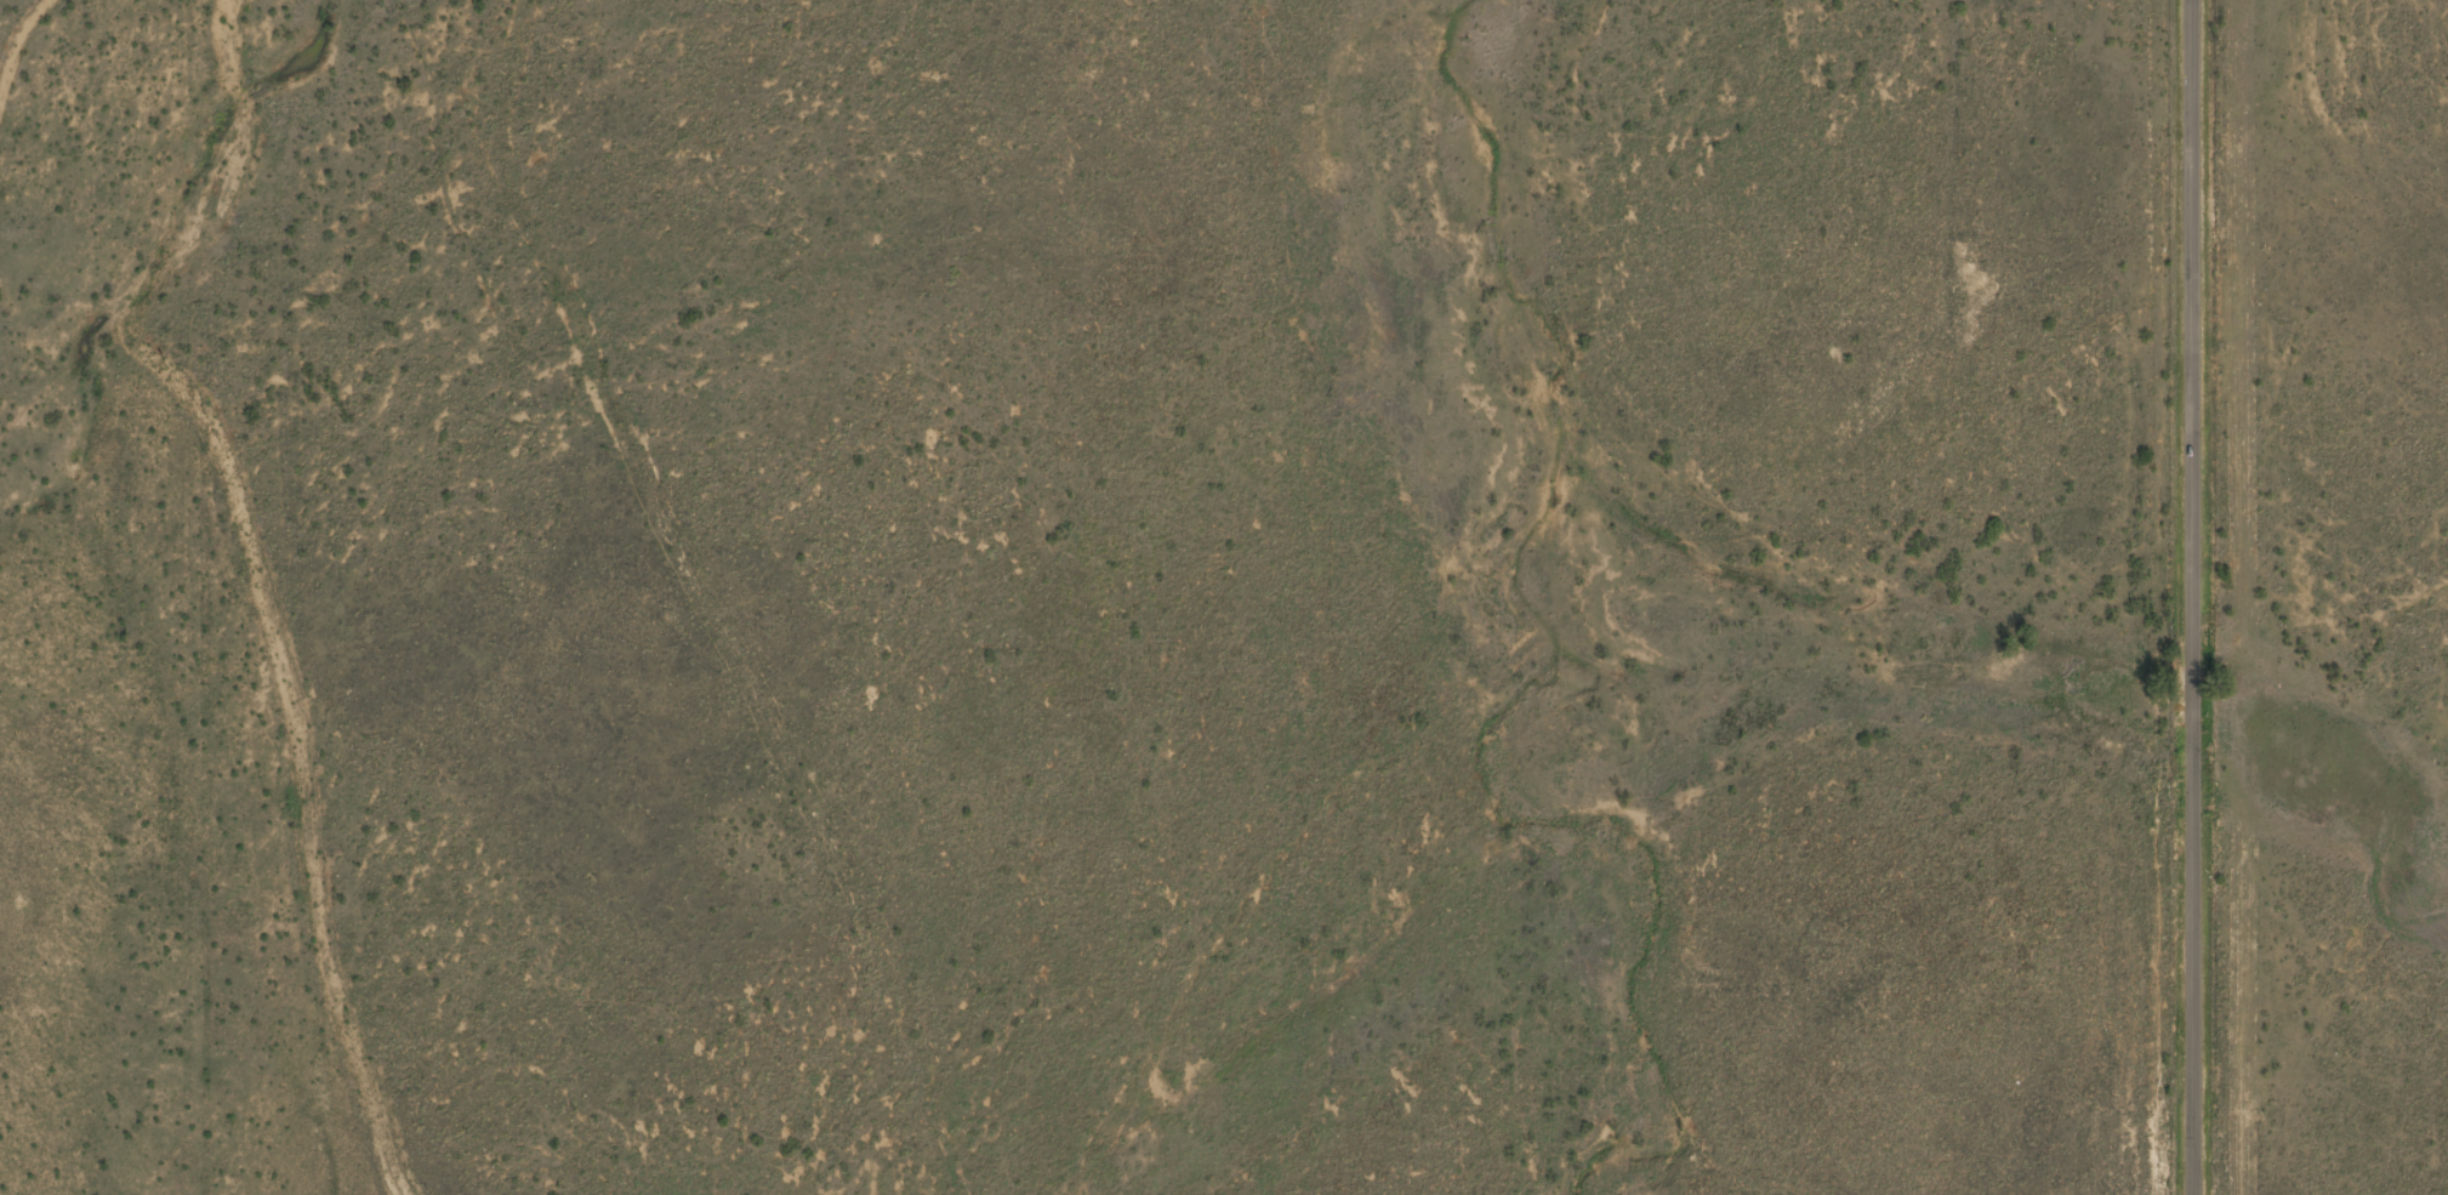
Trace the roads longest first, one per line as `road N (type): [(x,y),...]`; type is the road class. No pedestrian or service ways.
road 1 (residential): [(2197,1194),(2194,0)]

